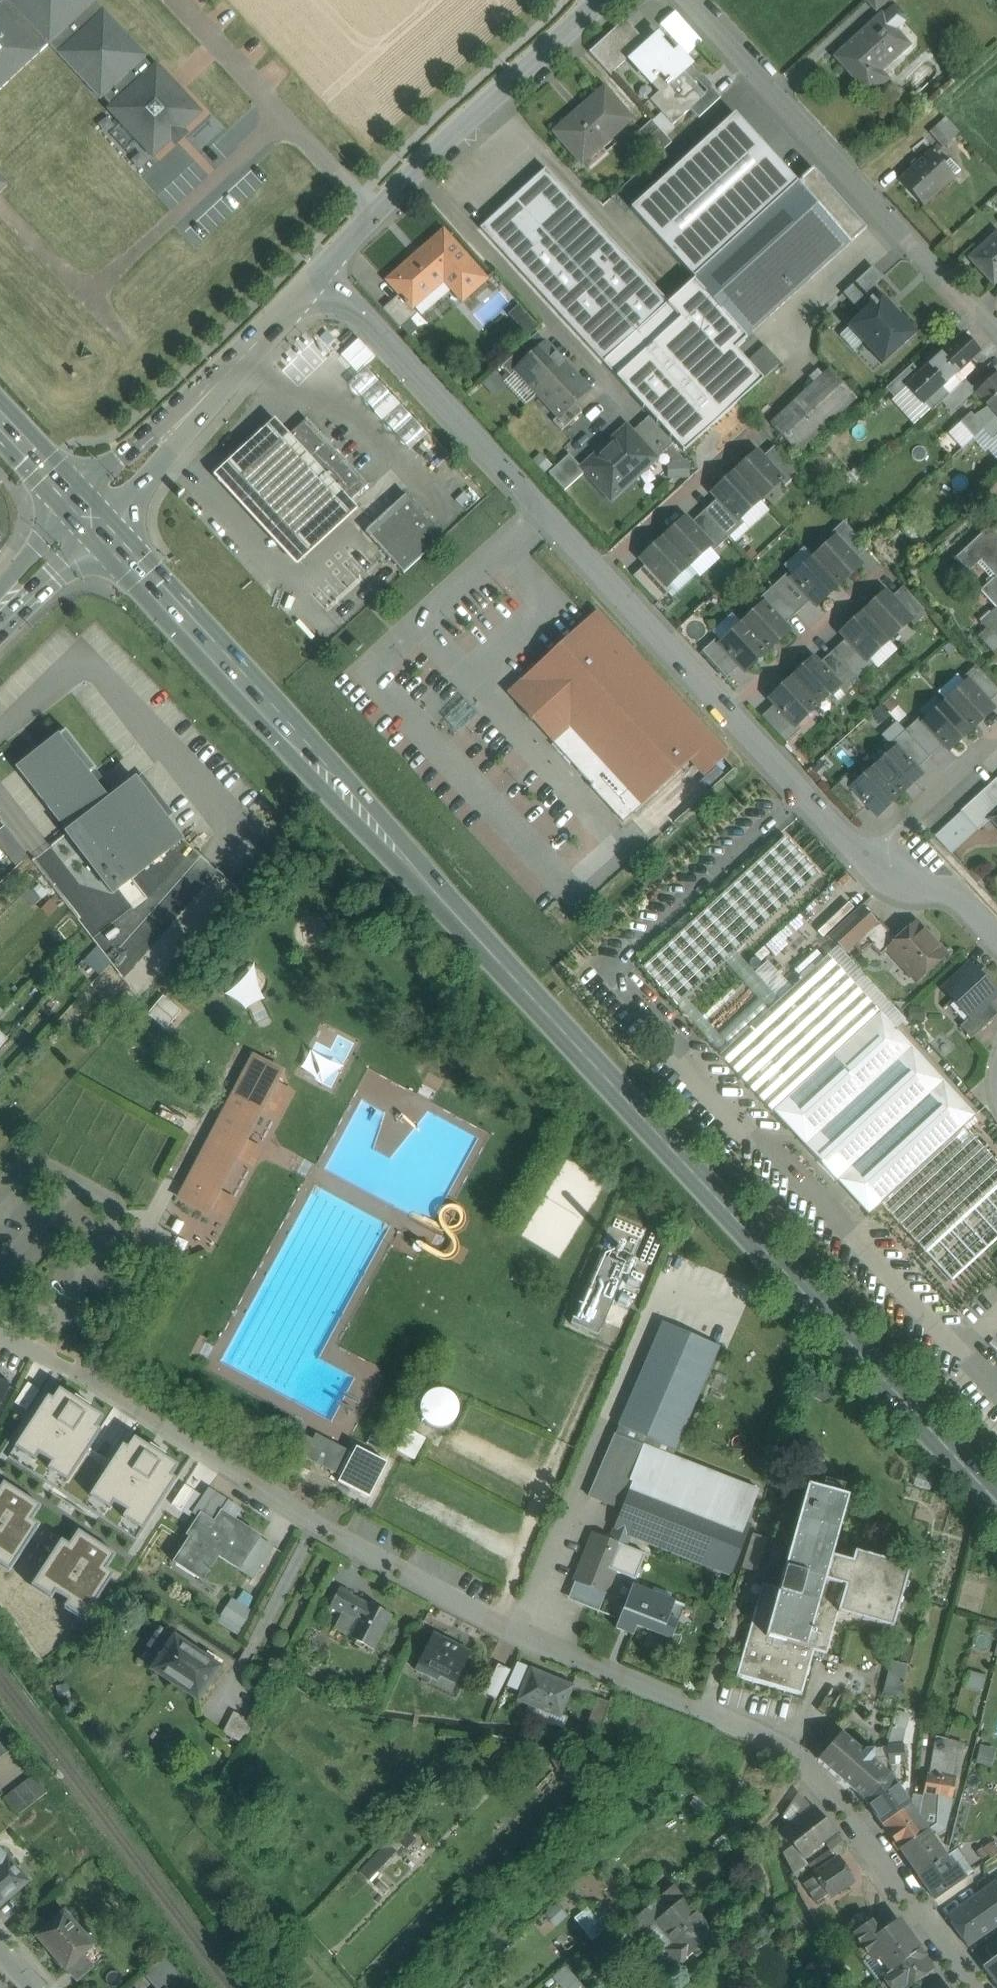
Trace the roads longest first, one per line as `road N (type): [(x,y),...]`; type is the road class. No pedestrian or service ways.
road 1 (primary): [(89,513),(996,1486)]
road 2 (residential): [(975,1987),(791,1754),(721,1717),(529,1643),(348,1547),(64,1363),(0,1333)]
road 3 (residential): [(319,267),(866,852)]
road 4 (unclassified): [(319,267),(599,0)]
road 5 (unclassified): [(89,513),(319,267)]
road 6 (residential): [(694,0),(912,234)]
road 7 (residential): [(996,733),(866,852)]
road 8 (residential): [(866,852),(888,873),(950,892),(996,943)]
road 9 (primary): [(0,417),(89,513)]
road 10 (tertiary): [(89,513),(0,604)]
road 11 (residential): [(912,234),(996,326)]

